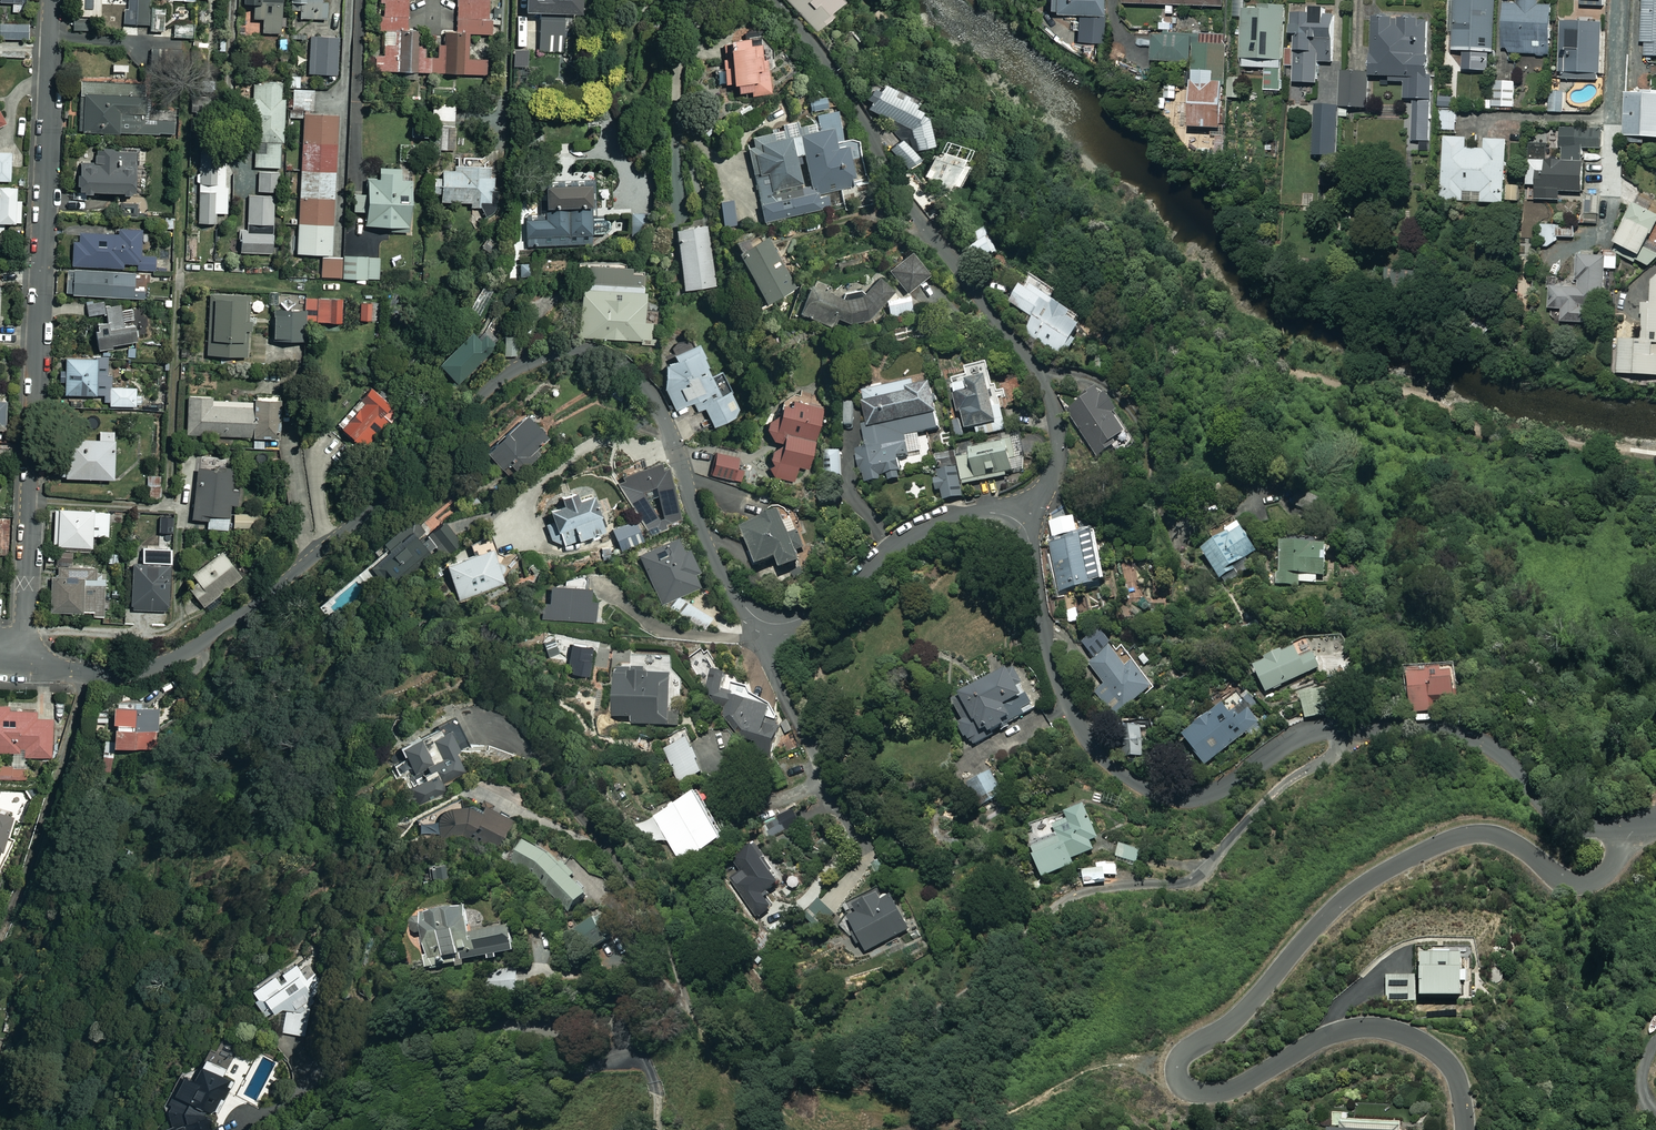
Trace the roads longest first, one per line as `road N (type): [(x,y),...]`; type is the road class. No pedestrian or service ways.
road 1 (residential): [(1020,523),(992,513),(943,520),(898,545),(812,614),(767,623),(723,580),(641,385),(607,357),(569,351),(507,374),(354,524),(172,661),(118,676),(65,672),(26,655)]
road 2 (residential): [(540,763),(665,923),(688,999),(756,1046),(805,1054),(864,1045),(963,989),(1038,915),(1073,895),(1199,880),(1278,787),(1331,756),(1353,728)]
road 3 (residential): [(1465,1129),(1449,1063),(1390,1030),(1328,1034),(1216,1093),(1185,1087),(1179,1058),(1245,1011),(1352,893),(1431,847),(1494,834),(1555,876),(1582,884),(1614,865),(1636,820)]
road 4 (residential): [(26,655),(51,0)]
road 5 (residential): [(1020,523),(1056,461),(1055,424),(1038,376),(907,205),(844,85),(776,0)]
road 6 (residential): [(1353,728),(1288,742),(1201,801),(1165,798),(1139,785),(1097,753),(1072,712),(1020,523)]
road 7 (residential): [(1636,820),(1556,805),(1499,752),(1463,733),(1353,728)]
road 8 (residential): [(638,1045),(479,1129)]

